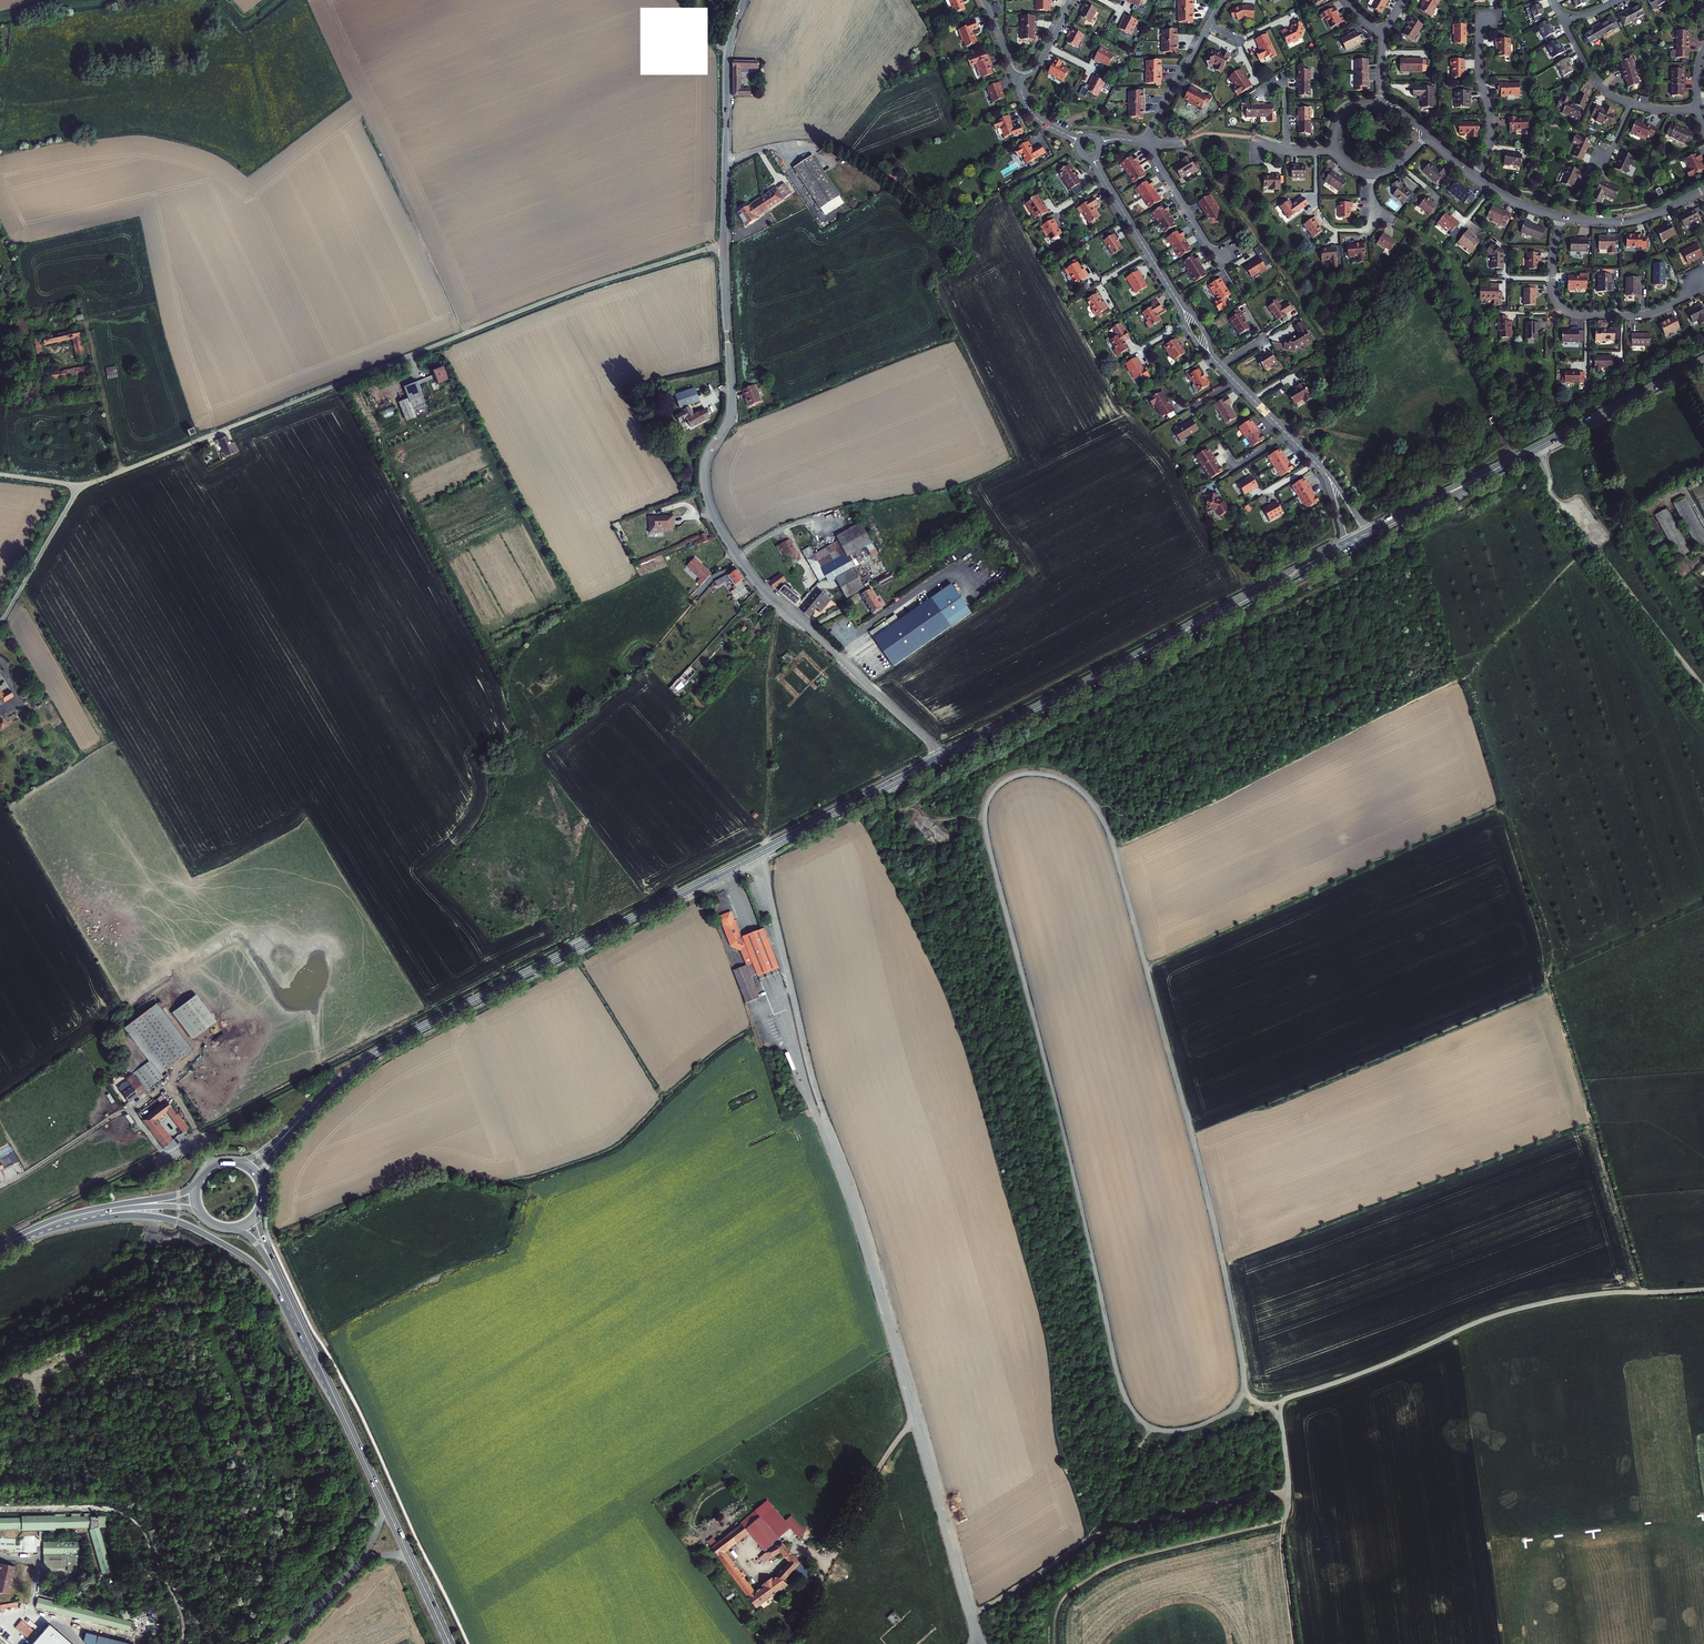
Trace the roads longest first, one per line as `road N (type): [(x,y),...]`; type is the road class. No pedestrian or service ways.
road 1 (secondary): [(944,756),(383,1048),(303,1116)]
road 2 (unclassified): [(77,486),(570,292),(724,245)]
road 3 (unclassified): [(944,756),(766,592),(715,520),(706,463),(733,400),(724,245)]
road 4 (track): [(1113,848),(1459,682)]
road 5 (primary): [(38,1229),(128,1215),(196,1229),(264,1275),(328,1383)]
road 6 (primary): [(328,1383),(450,1643)]
road 7 (secondary): [(1346,541),(1102,675)]
road 8 (secondary): [(1102,675),(1349,549)]
road 9 (track): [(917,1417),(887,1456),(789,1643)]
road 10 (unclassified): [(724,245),(727,57),(744,0)]
road 11 (residential): [(1561,217),(1553,289),(1572,313),(1646,314),(1684,298),(1703,277)]
road 12 (track): [(0,1188),(129,1109),(165,1154)]
road 13 (secondary): [(1703,360),(1524,454)]
road 14 (secondary): [(1102,675),(944,756)]
road 15 (secondary): [(1524,454),(1367,530)]
road 16 (secondary): [(1372,537),(1524,454)]
road 17 (residential): [(1475,178),(1492,135),(1480,45),(1491,16)]
road 18 (track): [(1550,975),(1703,907)]
road 19 (residential): [(1178,300),(1094,158)]
road 20 (track): [(81,325),(88,325),(121,473)]
road 21 (unclassified): [(0,621),(77,486)]
road 22 (residential): [(1150,142),(1218,260),(1231,253)]
road 23 (residential): [(1561,217),(1631,221),(1703,190)]
road 24 (residential): [(1320,468),(1221,366)]
road 25 (track): [(1288,1512),(1281,1541),(1295,1643)]
road 26 (residential): [(1209,26),(1144,141)]
road 27 (primary): [(277,1274),(328,1383)]

